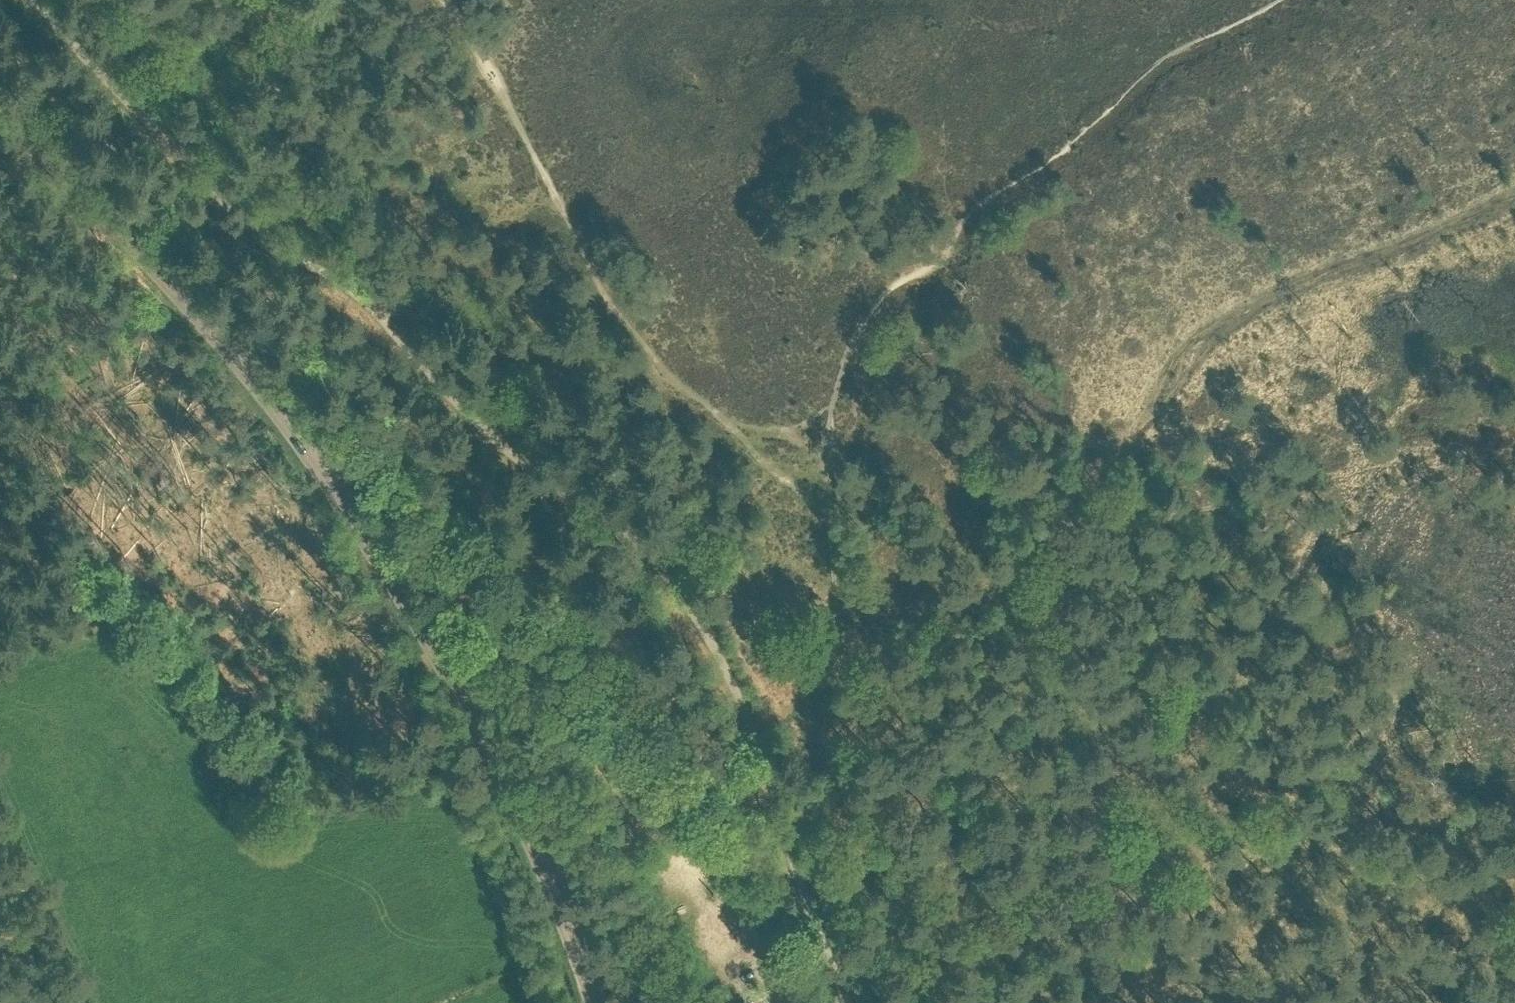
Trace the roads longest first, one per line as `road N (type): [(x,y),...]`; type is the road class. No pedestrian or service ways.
road 1 (tertiary): [(598,1002),(486,732),(367,535),(201,313),(0,101)]

